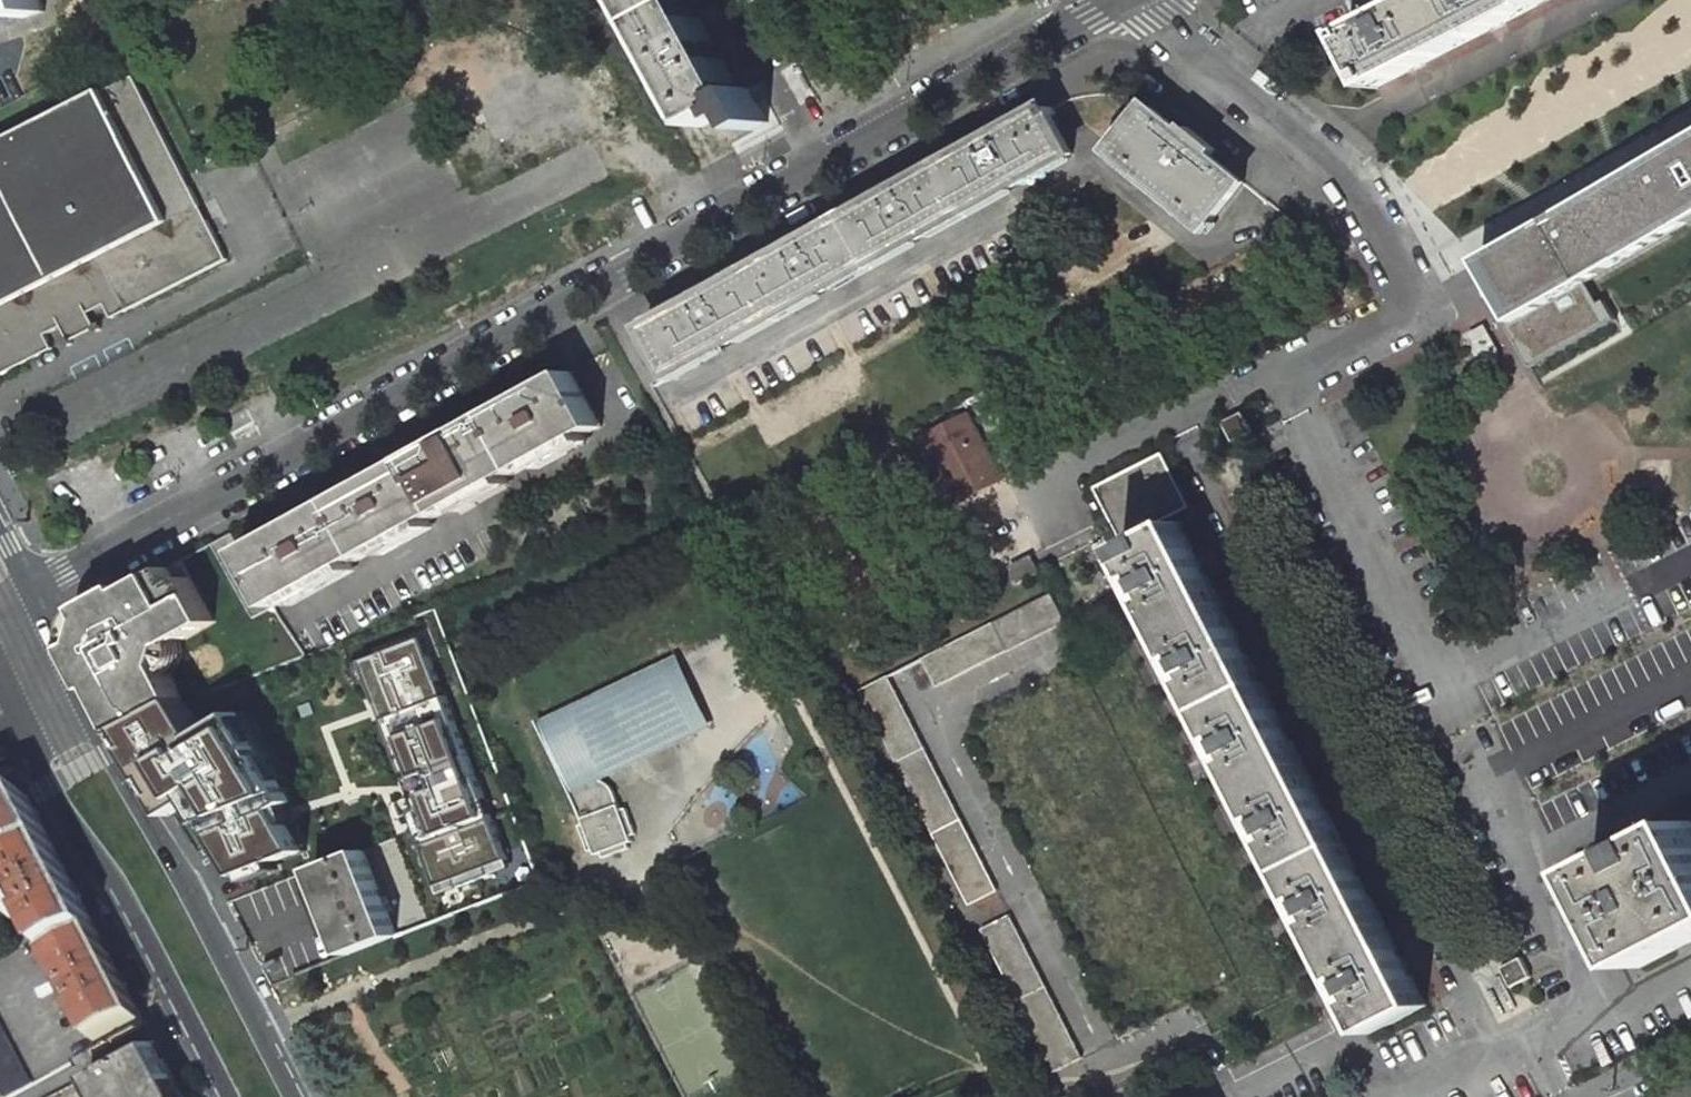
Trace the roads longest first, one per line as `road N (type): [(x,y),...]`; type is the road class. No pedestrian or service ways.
road 1 (residential): [(31,599),(1119,0)]
road 2 (tertiary): [(295,1096),(81,706)]
road 3 (tertiary): [(27,733),(115,879),(227,1096)]

